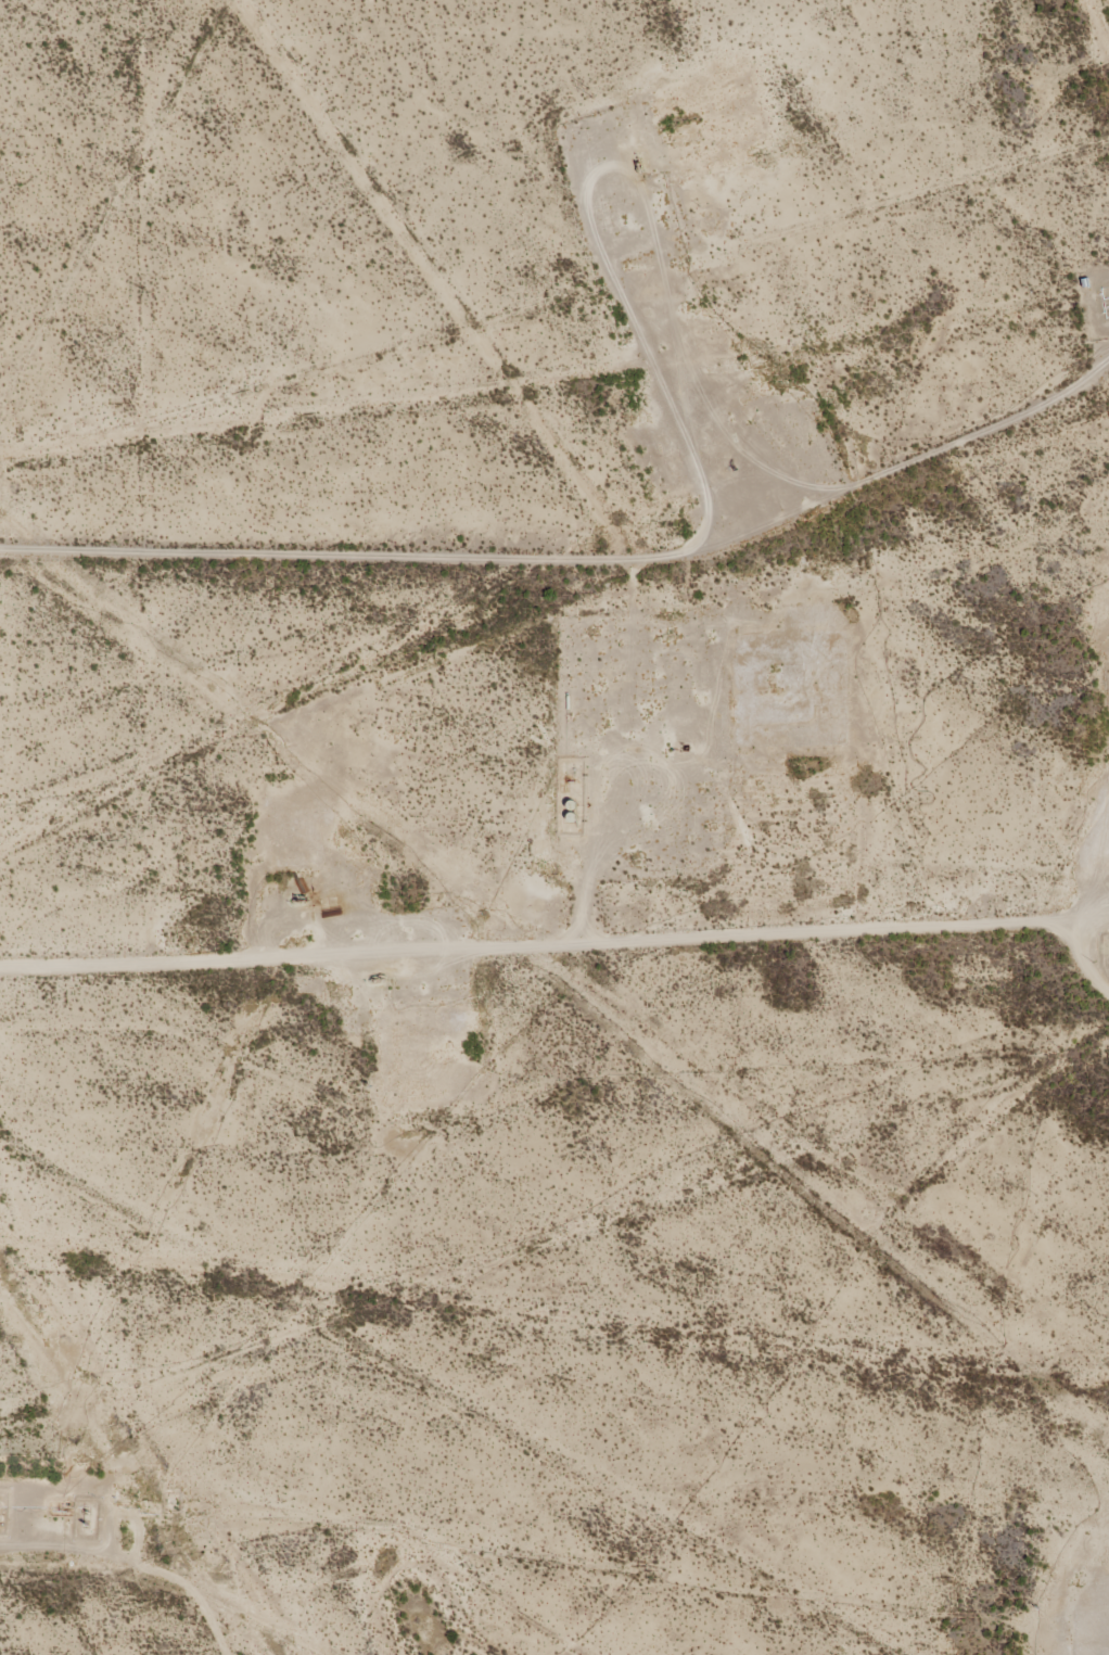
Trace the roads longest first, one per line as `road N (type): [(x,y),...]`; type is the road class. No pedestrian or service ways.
road 1 (track): [(0,527),(369,562),(668,571),(709,547)]

